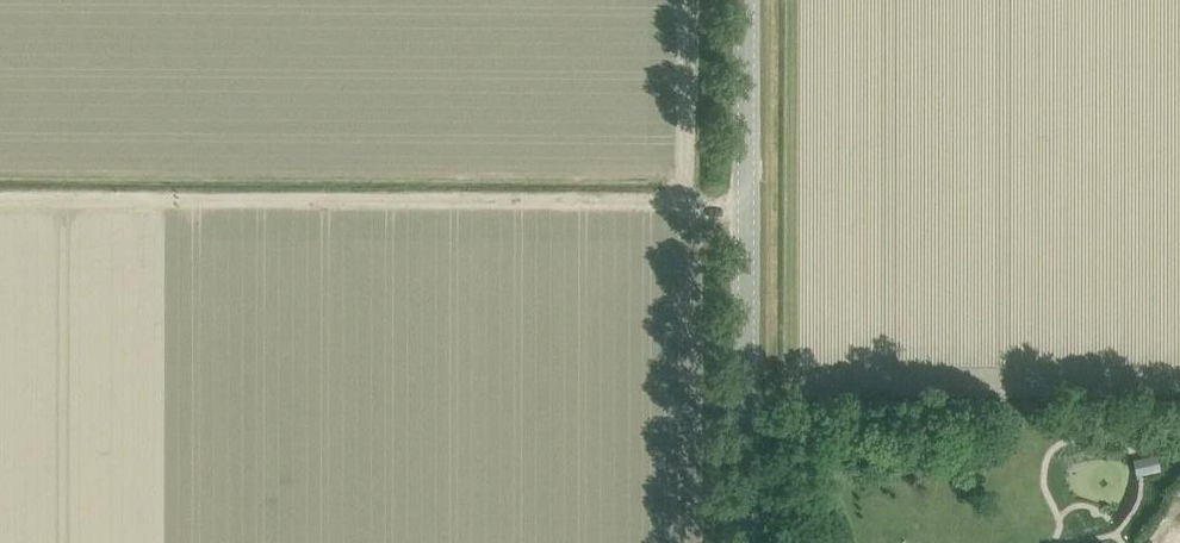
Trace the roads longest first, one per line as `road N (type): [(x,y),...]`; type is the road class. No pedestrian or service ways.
road 1 (unclassified): [(746,542),(747,0)]

